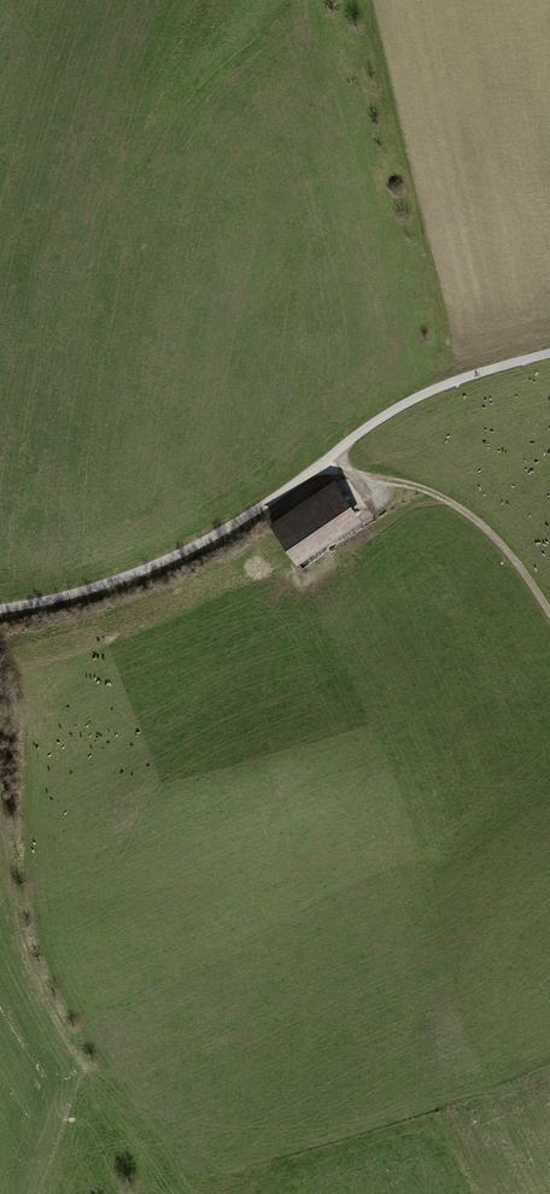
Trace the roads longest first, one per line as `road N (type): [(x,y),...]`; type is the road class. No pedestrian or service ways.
road 1 (unclassified): [(549,354),(443,385),(361,431),(240,522),(150,569),(0,609)]
road 2 (track): [(327,461),(473,499),(549,603)]
road 3 (track): [(0,814),(57,1021)]

